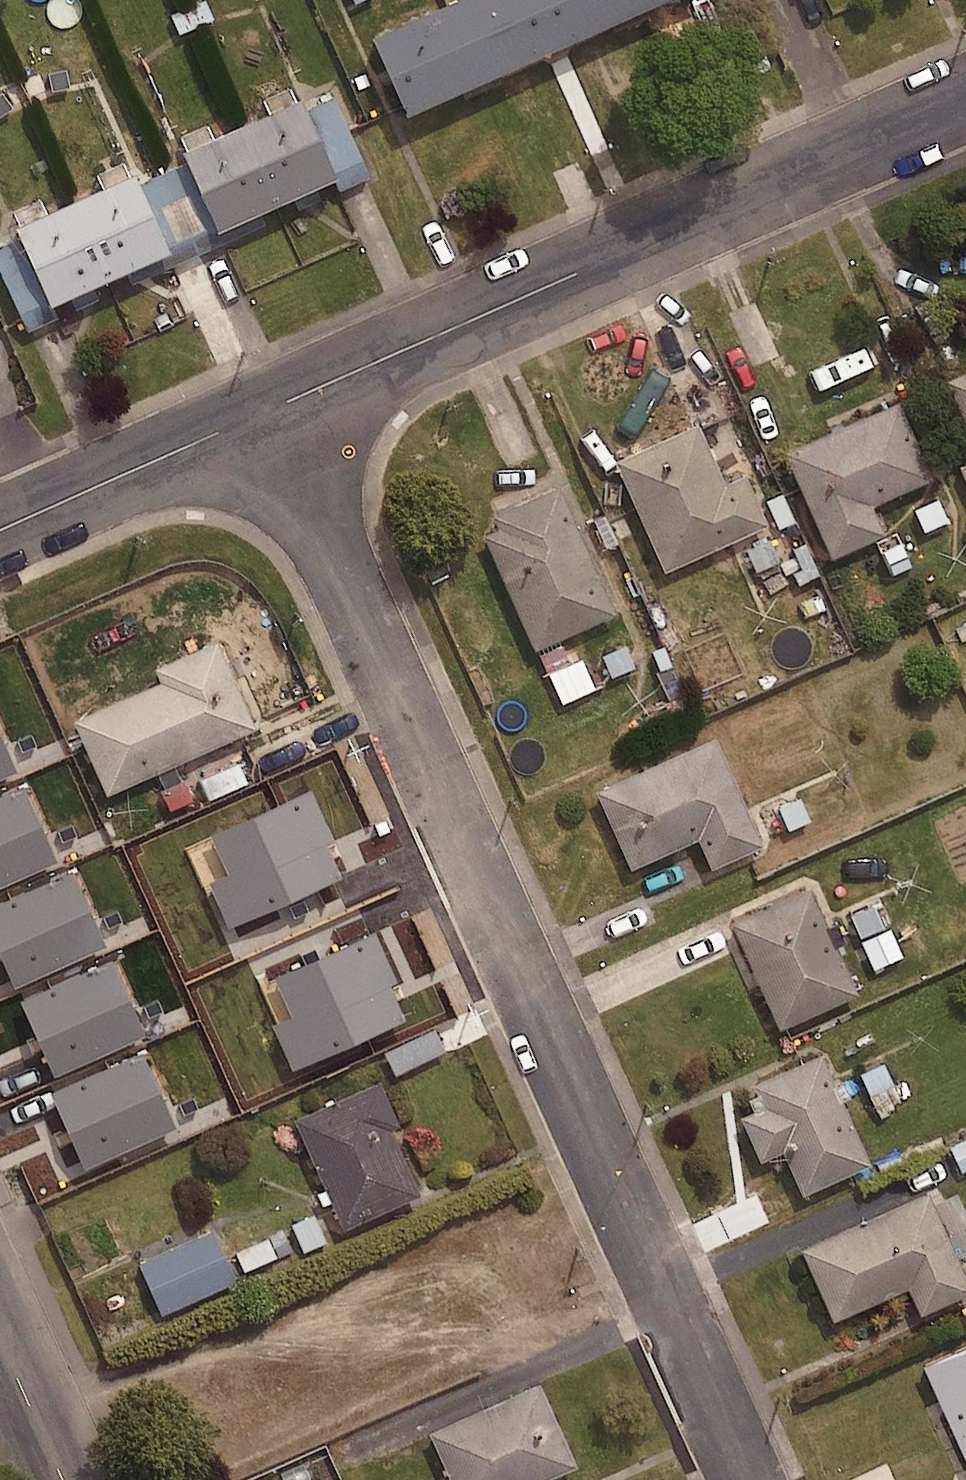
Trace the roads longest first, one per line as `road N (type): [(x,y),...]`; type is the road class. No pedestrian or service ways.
road 1 (residential): [(275,409),(746,1479)]
road 2 (residential): [(275,409),(965,102)]
road 3 (residential): [(0,532),(275,409)]
road 4 (residential): [(0,1340),(63,1479)]

